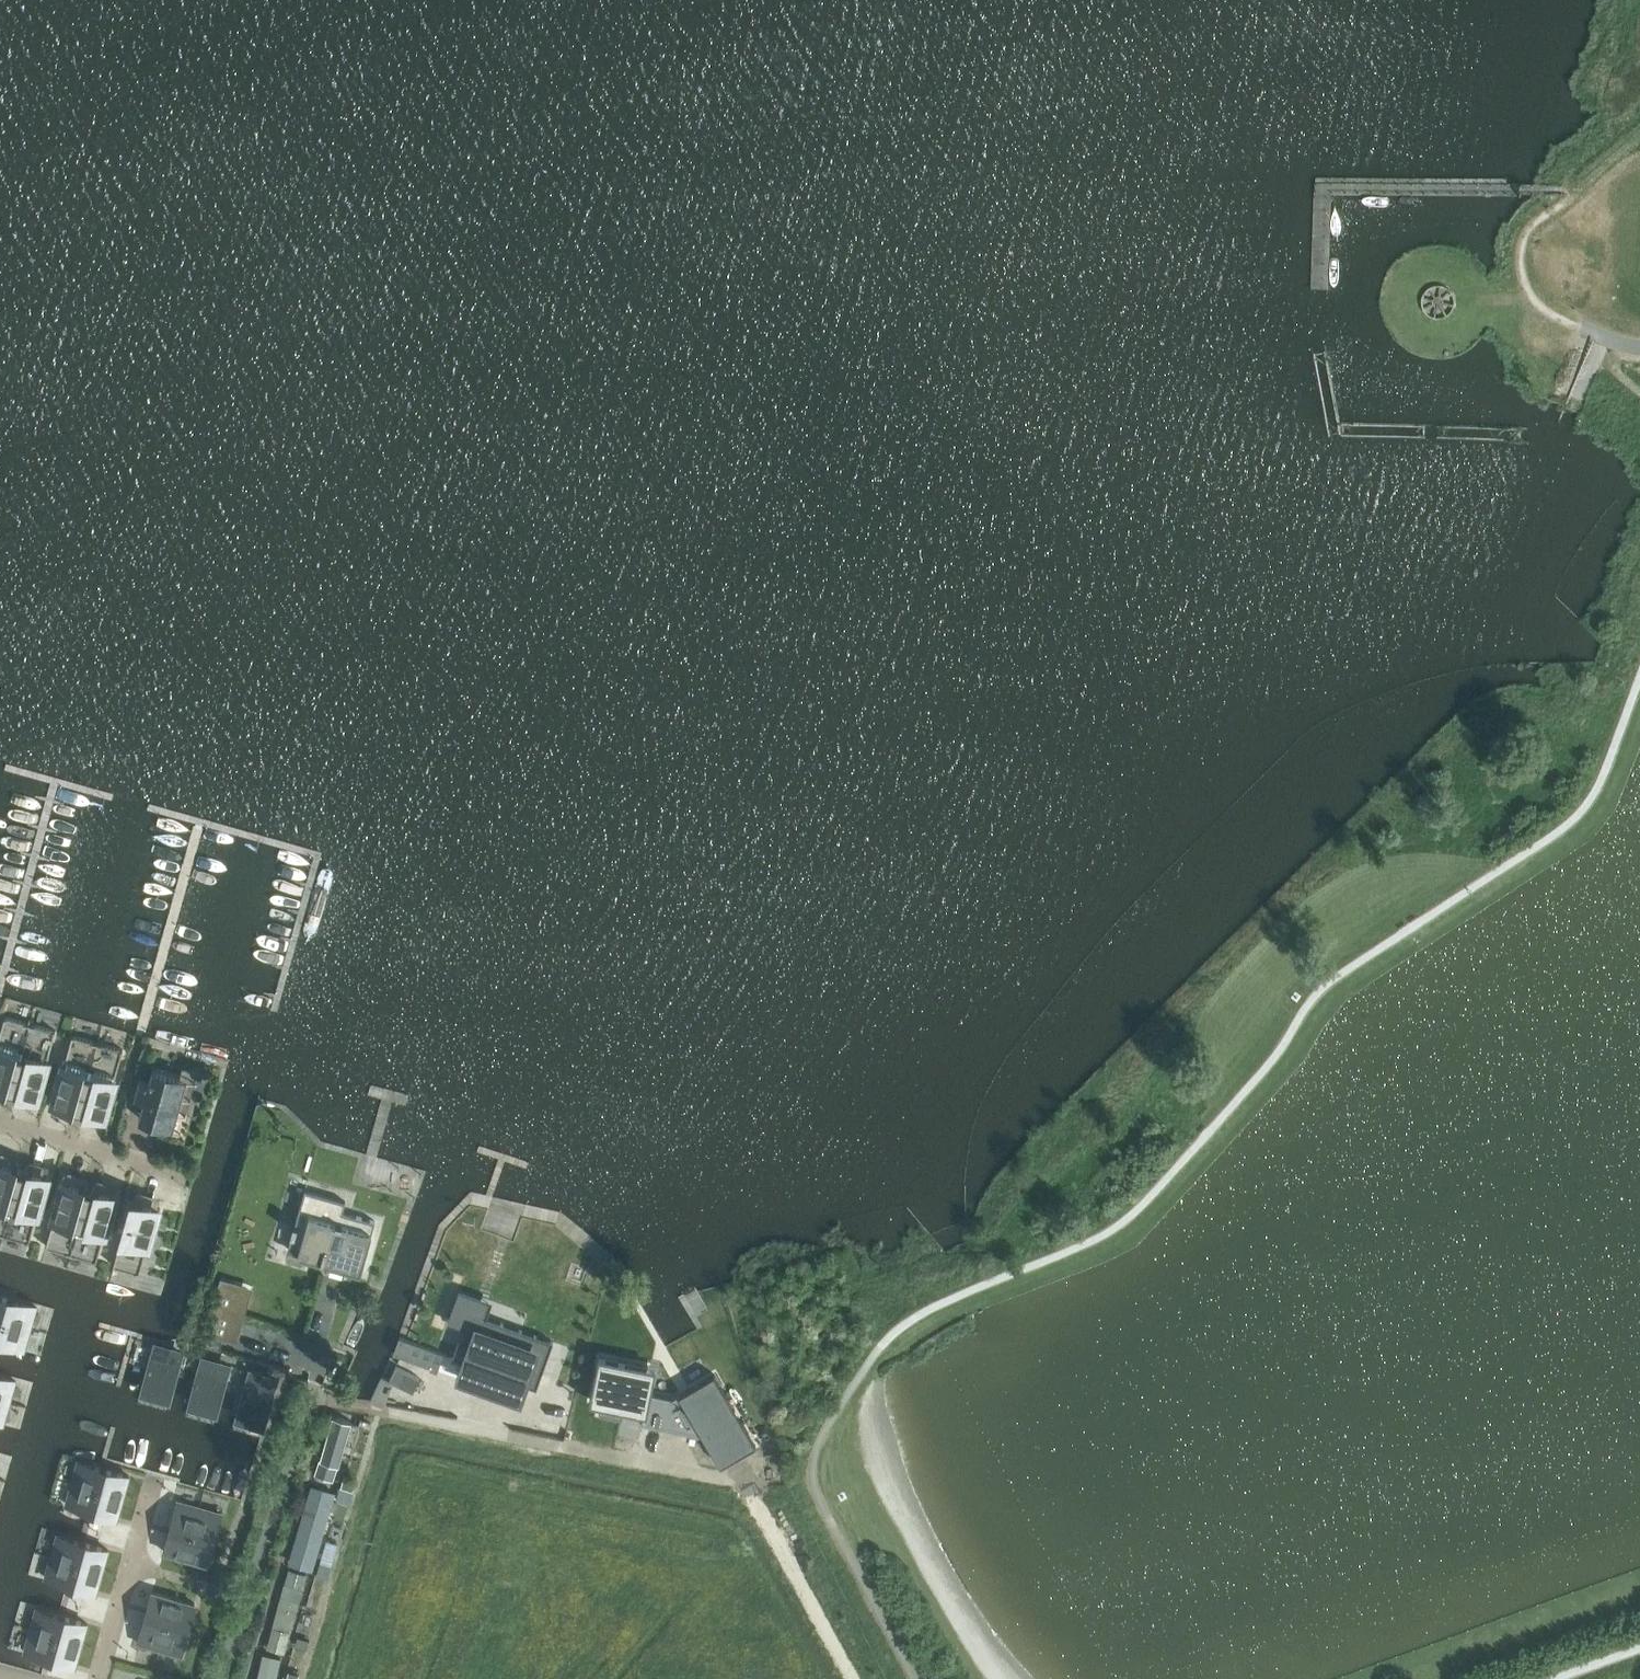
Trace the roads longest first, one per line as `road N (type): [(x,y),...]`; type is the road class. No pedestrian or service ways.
road 1 (residential): [(98,1678),(151,1483)]
road 2 (residential): [(0,1123),(183,1174)]

